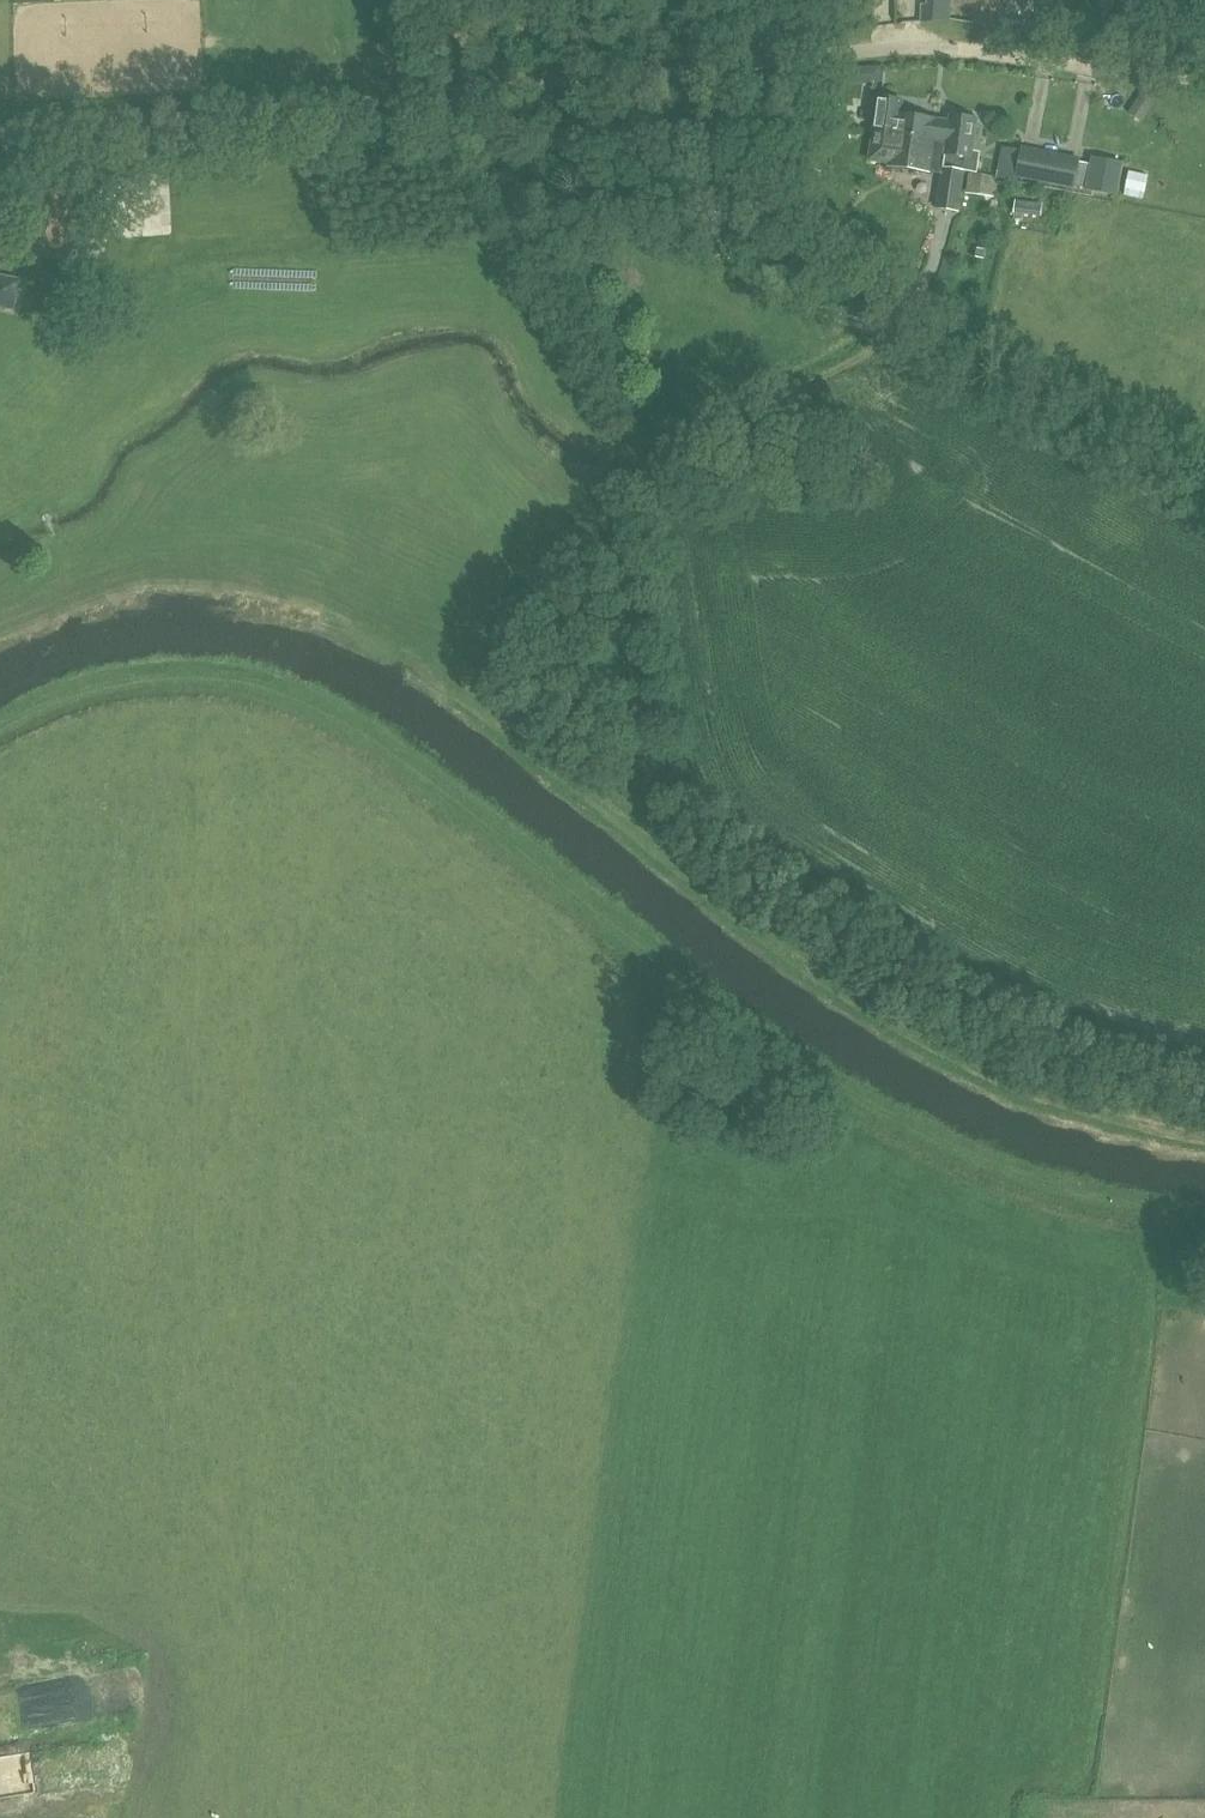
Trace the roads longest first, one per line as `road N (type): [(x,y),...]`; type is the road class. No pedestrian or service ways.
road 1 (unclassified): [(889,49),(0,135)]
road 2 (track): [(1204,494),(717,252),(660,75)]
road 3 (track): [(1171,83),(964,50),(889,49)]

